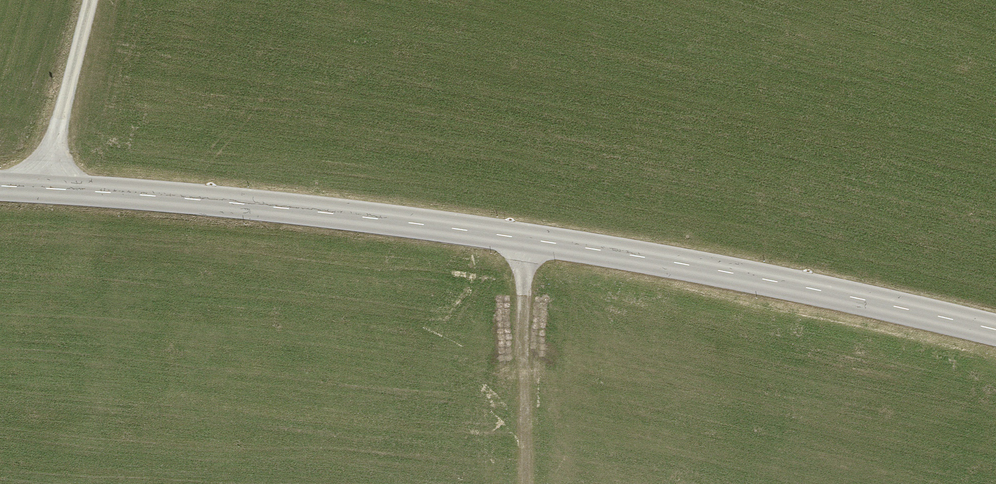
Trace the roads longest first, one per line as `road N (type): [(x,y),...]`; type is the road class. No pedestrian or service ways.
road 1 (tertiary): [(995,334),(832,293),(524,241),(357,217),(0,188)]
road 2 (track): [(524,241),(524,483)]
road 3 (track): [(91,0),(41,190)]

